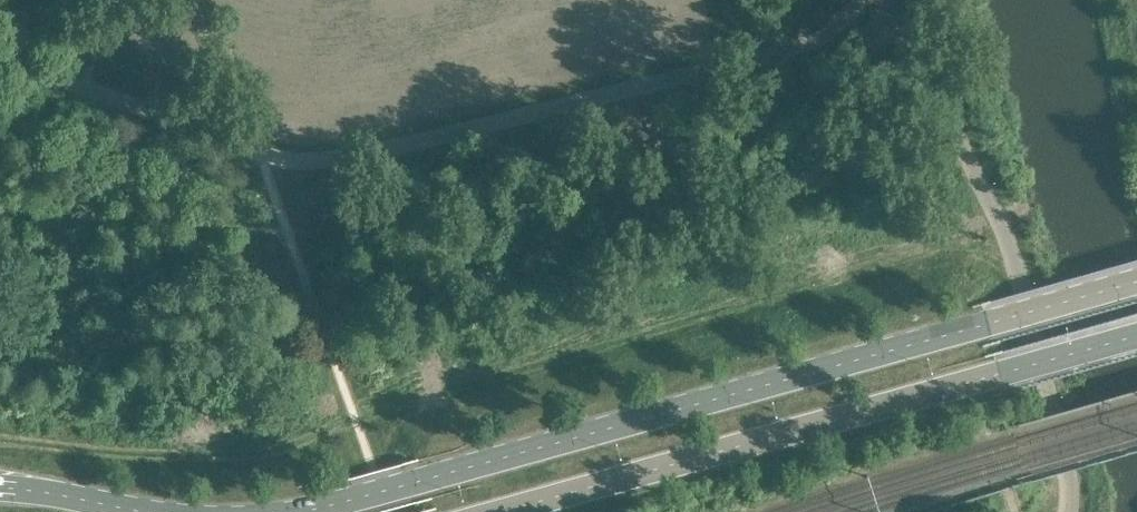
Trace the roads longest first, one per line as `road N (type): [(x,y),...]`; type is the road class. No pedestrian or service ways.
road 1 (secondary): [(1136,282),(294,511)]
road 2 (secondary): [(504,511),(1136,335)]
road 3 (secondary): [(143,511),(0,488)]

